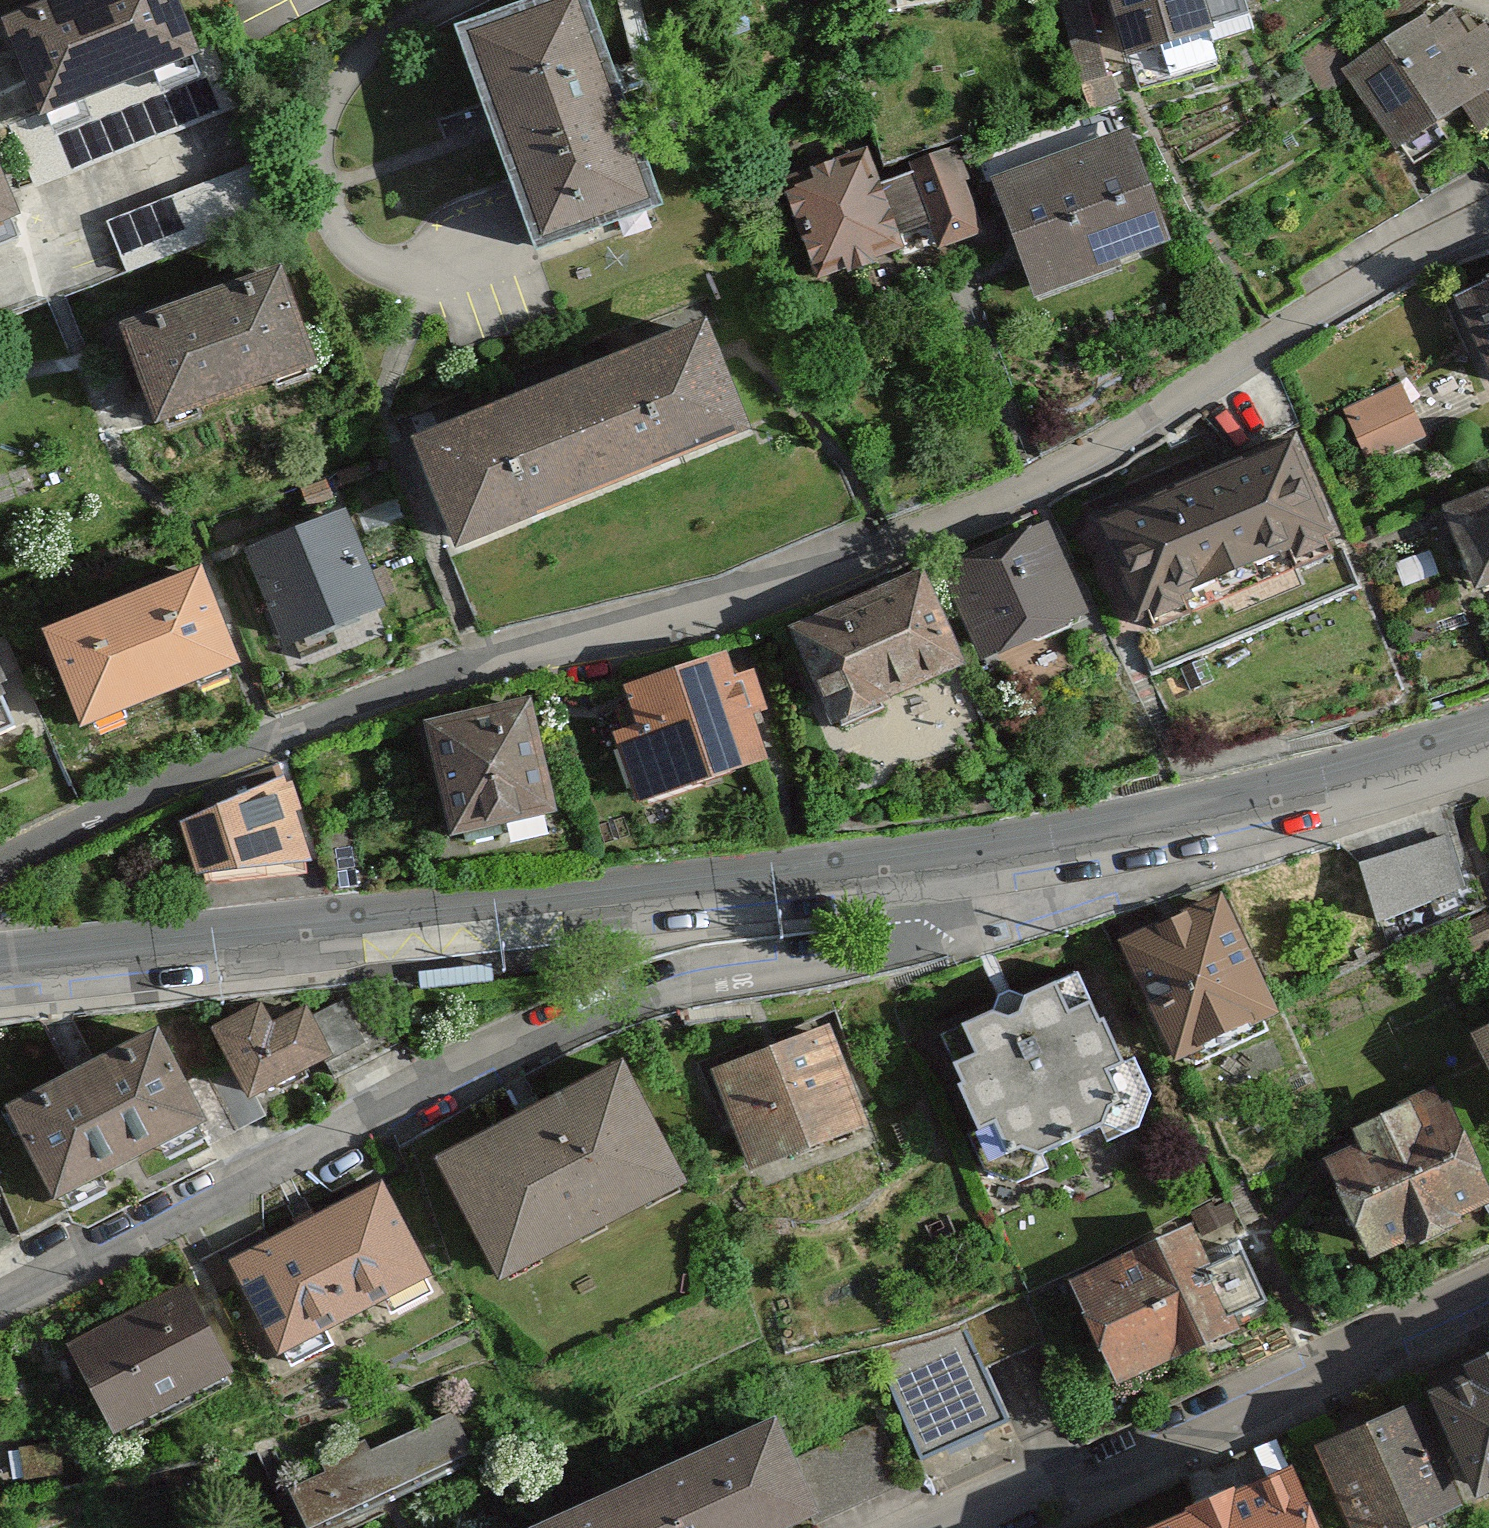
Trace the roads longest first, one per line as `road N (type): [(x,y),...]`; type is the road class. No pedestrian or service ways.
road 1 (residential): [(1488,221),(1340,293),(1037,482),(889,546),(718,609),(479,664),(271,737),(0,869)]
road 2 (residential): [(0,1322),(434,1095),(579,1033),(668,1004),(846,974),(911,948),(944,854)]
road 3 (tertiary): [(0,966),(944,854)]
road 4 (residential): [(1488,1285),(975,1527)]
road 5 (tertiary): [(944,854),(1191,818),(1488,735)]

